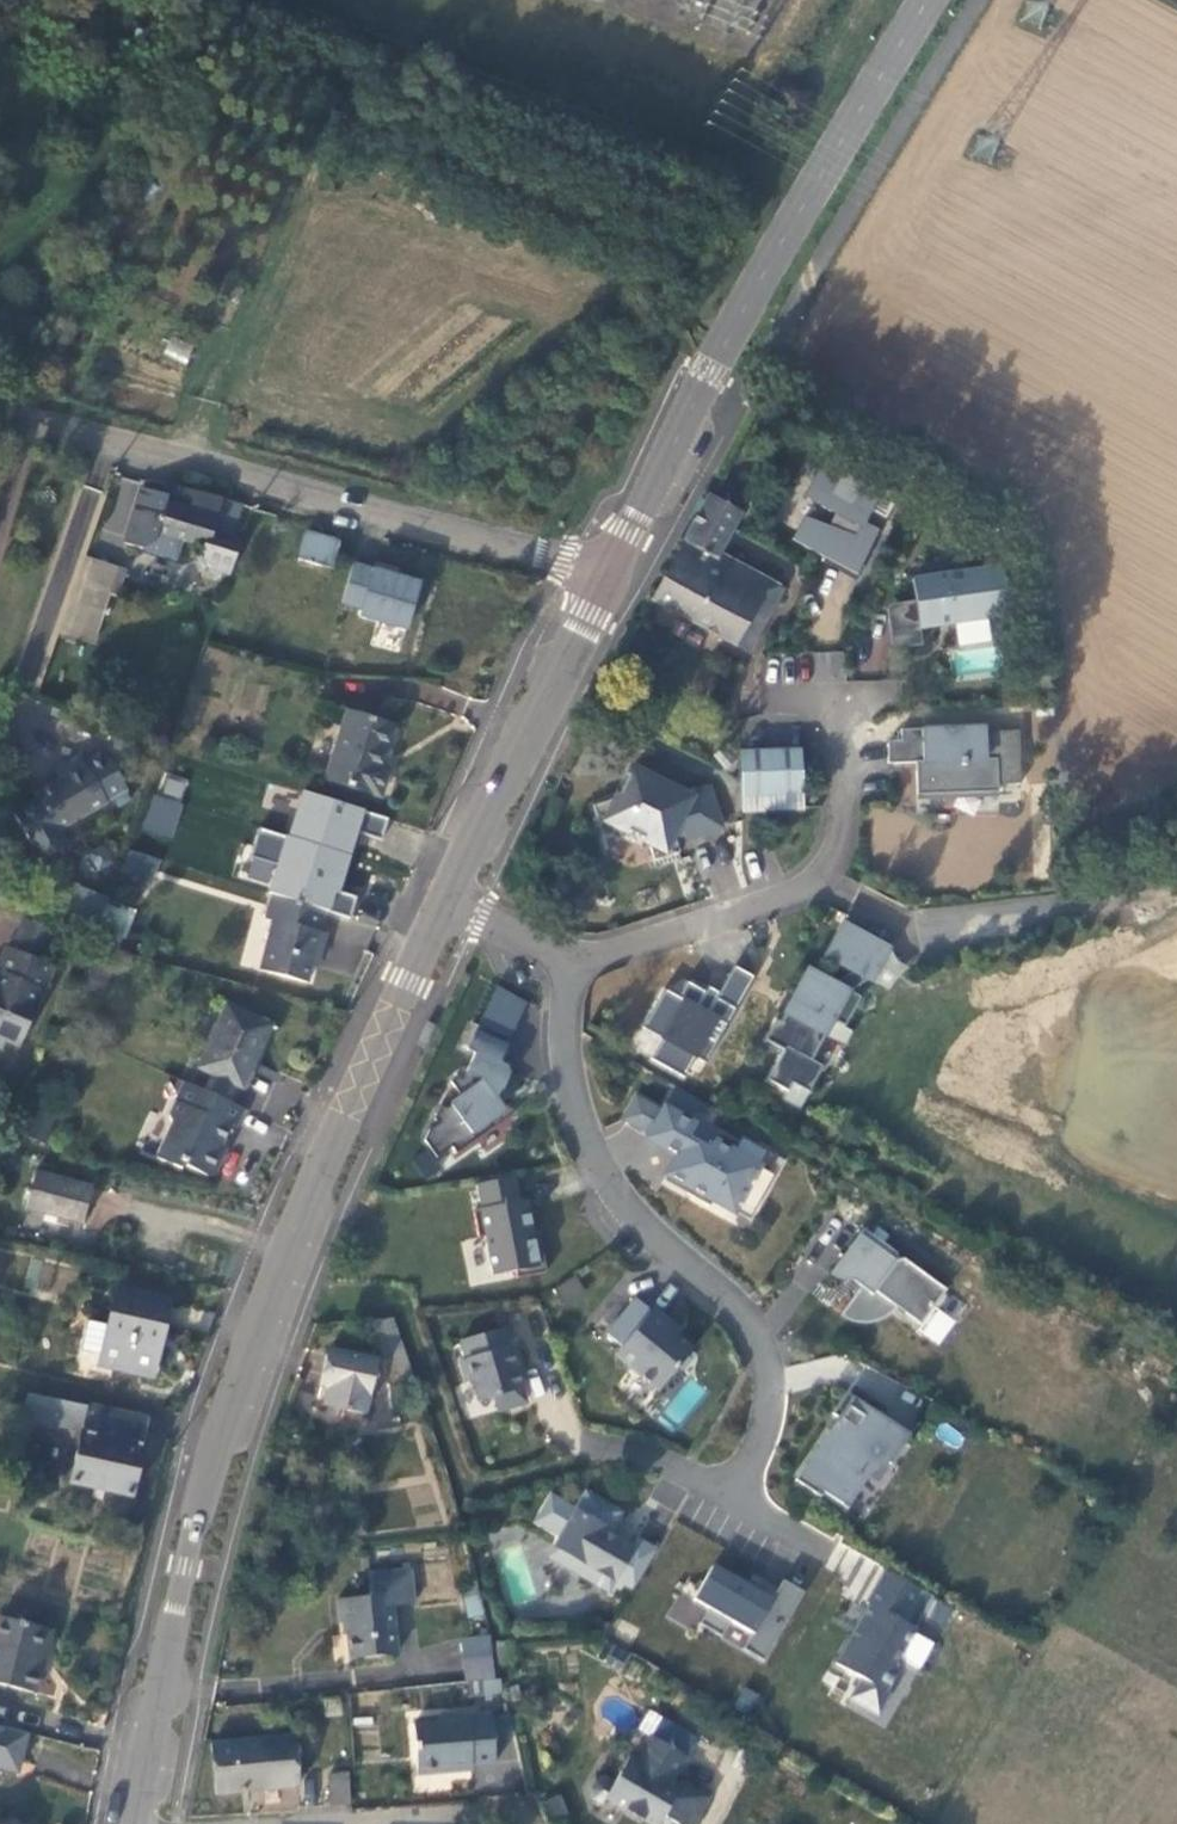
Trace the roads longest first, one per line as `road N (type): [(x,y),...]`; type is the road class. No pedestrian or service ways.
road 1 (secondary): [(133,1823),(207,1477),(262,1323),(450,899)]
road 2 (secondary): [(605,576),(738,324),(927,0)]
road 3 (unclassified): [(605,576),(0,410)]
road 4 (residential): [(581,974),(566,1053),(585,1140),(629,1212),(741,1307),(767,1358),(756,1453),(732,1501)]
road 5 (residential): [(581,974),(816,875),(837,857),(853,810),(847,702),(779,650)]
road 6 (secondary): [(450,899),(605,576)]
road 7 (residential): [(320,1823),(475,1817),(502,1823)]
road 8 (residential): [(450,899),(581,974)]
road 9 (residential): [(732,1501),(672,1468),(594,1443)]

